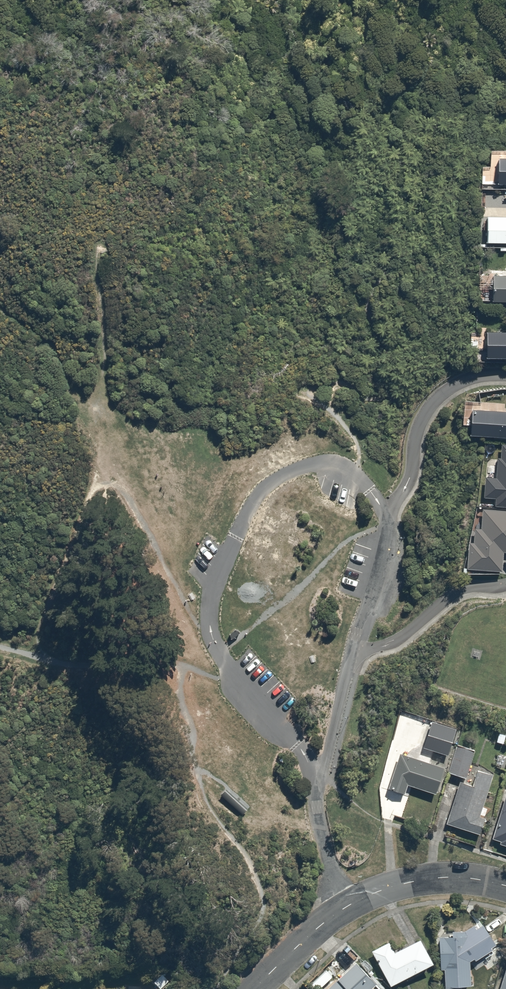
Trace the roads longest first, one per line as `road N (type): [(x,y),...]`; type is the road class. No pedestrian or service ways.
road 1 (unclassified): [(317,792),(303,751),(247,699),(220,655),(210,600),(250,506),(289,472),(324,466),(350,476),(375,496),(389,526)]
road 2 (residential): [(505,376),(464,381),(429,408),(389,526)]
road 3 (residential): [(505,584),(458,594),(403,638),(350,658)]
road 4 (residential): [(505,886),(417,881),(338,912)]
road 5 (unclassified): [(350,658),(317,792)]
road 6 (unclassified): [(389,526),(350,658)]
road 7 (unclassified): [(317,792),(338,912)]

